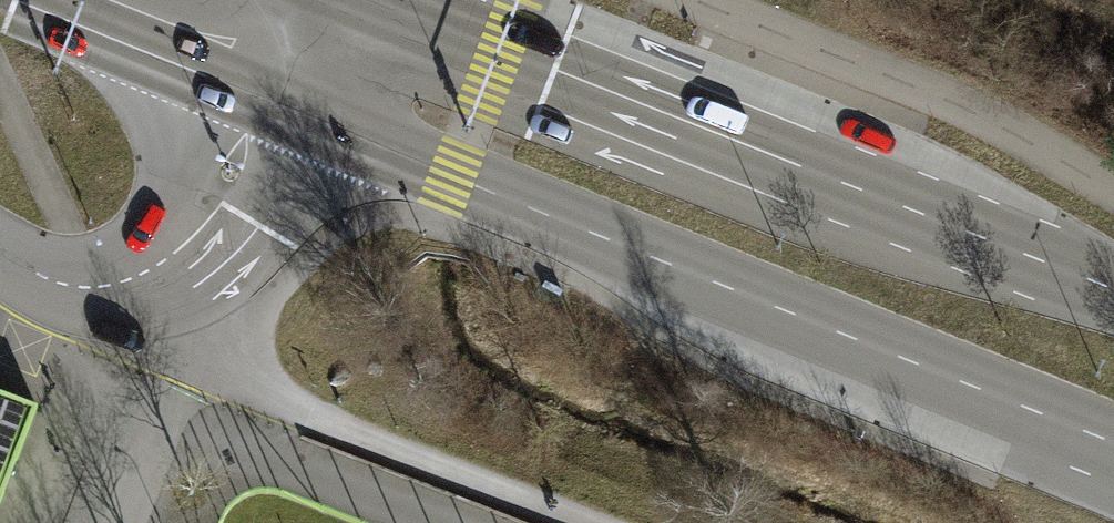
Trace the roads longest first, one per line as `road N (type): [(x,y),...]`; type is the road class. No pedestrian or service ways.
road 1 (secondary): [(257,100),(1113,458)]
road 2 (secondary): [(1113,295),(367,0)]
road 3 (secondary): [(1,0),(257,100)]

